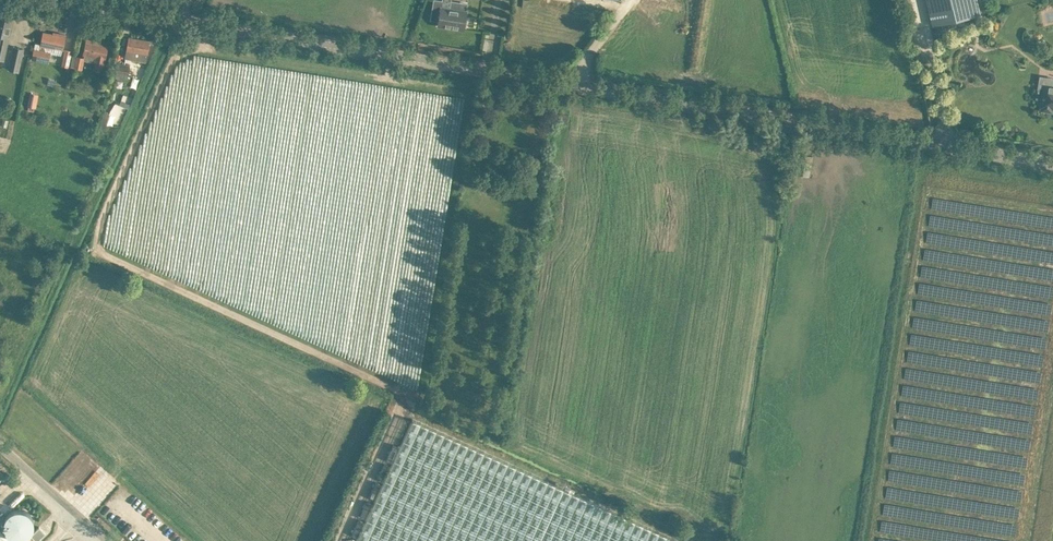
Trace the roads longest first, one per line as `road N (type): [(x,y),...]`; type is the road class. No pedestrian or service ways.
road 1 (unclassified): [(1052,163),(177,20)]
road 2 (unclassified): [(103,540),(0,451)]

